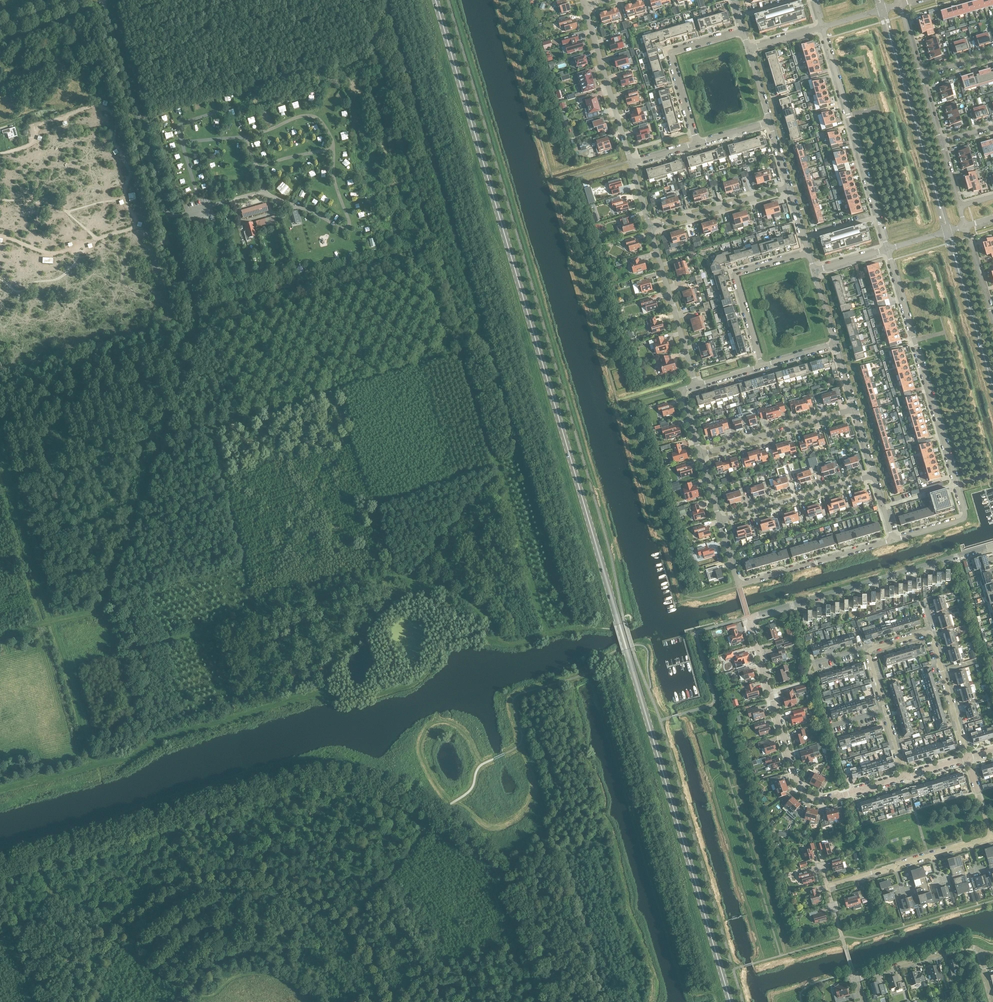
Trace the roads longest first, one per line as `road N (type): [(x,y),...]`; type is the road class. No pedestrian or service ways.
road 1 (secondary): [(730,1001),(436,0)]
road 2 (track): [(548,635),(458,354),(12,483)]
road 3 (track): [(408,0),(589,627)]
road 4 (residential): [(905,777),(826,801),(808,798),(796,783),(749,617),(992,547)]
road 5 (track): [(0,792),(316,695),(351,644),(417,579)]
road 6 (track): [(107,940),(143,906),(222,877),(281,884),(320,906),(347,935),(444,822)]
road 7 (track): [(103,612),(198,328),(168,215)]
road 8 (track): [(0,445),(91,767)]
road 9 (residential): [(888,249),(967,519)]
road 10 (tertiary): [(883,11),(948,233)]
road 11 (residential): [(823,28),(888,249)]
road 12 (residential): [(720,520),(739,586),(893,541)]
road 13 (track): [(316,695),(355,699),(405,685),(457,638),(507,642)]
road 14 (residential): [(697,144),(671,53),(743,32)]
road 15 (residential): [(762,366),(737,279),(808,253)]
road 16 (residential): [(652,229),(696,386)]
road 17 (residential): [(585,7),(631,163)]
road 18 (tertiary): [(948,233),(992,388)]
road 19 (residential): [(720,520),(874,475)]
road 20 (residential): [(700,454),(854,409)]
road 21 (residential): [(981,953),(967,948),(856,981),(863,1001)]
road 22 (residential): [(652,229),(789,187)]
road 23 (residential): [(930,634),(968,759)]

